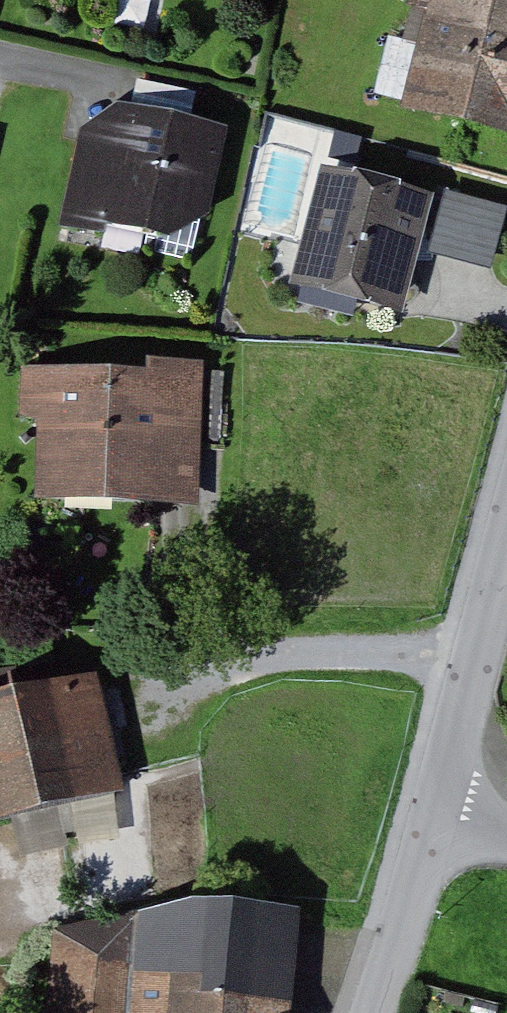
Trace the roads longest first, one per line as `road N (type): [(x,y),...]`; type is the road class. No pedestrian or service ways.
road 1 (residential): [(444,815),(506,568)]
road 2 (residential): [(383,1012),(444,815)]

